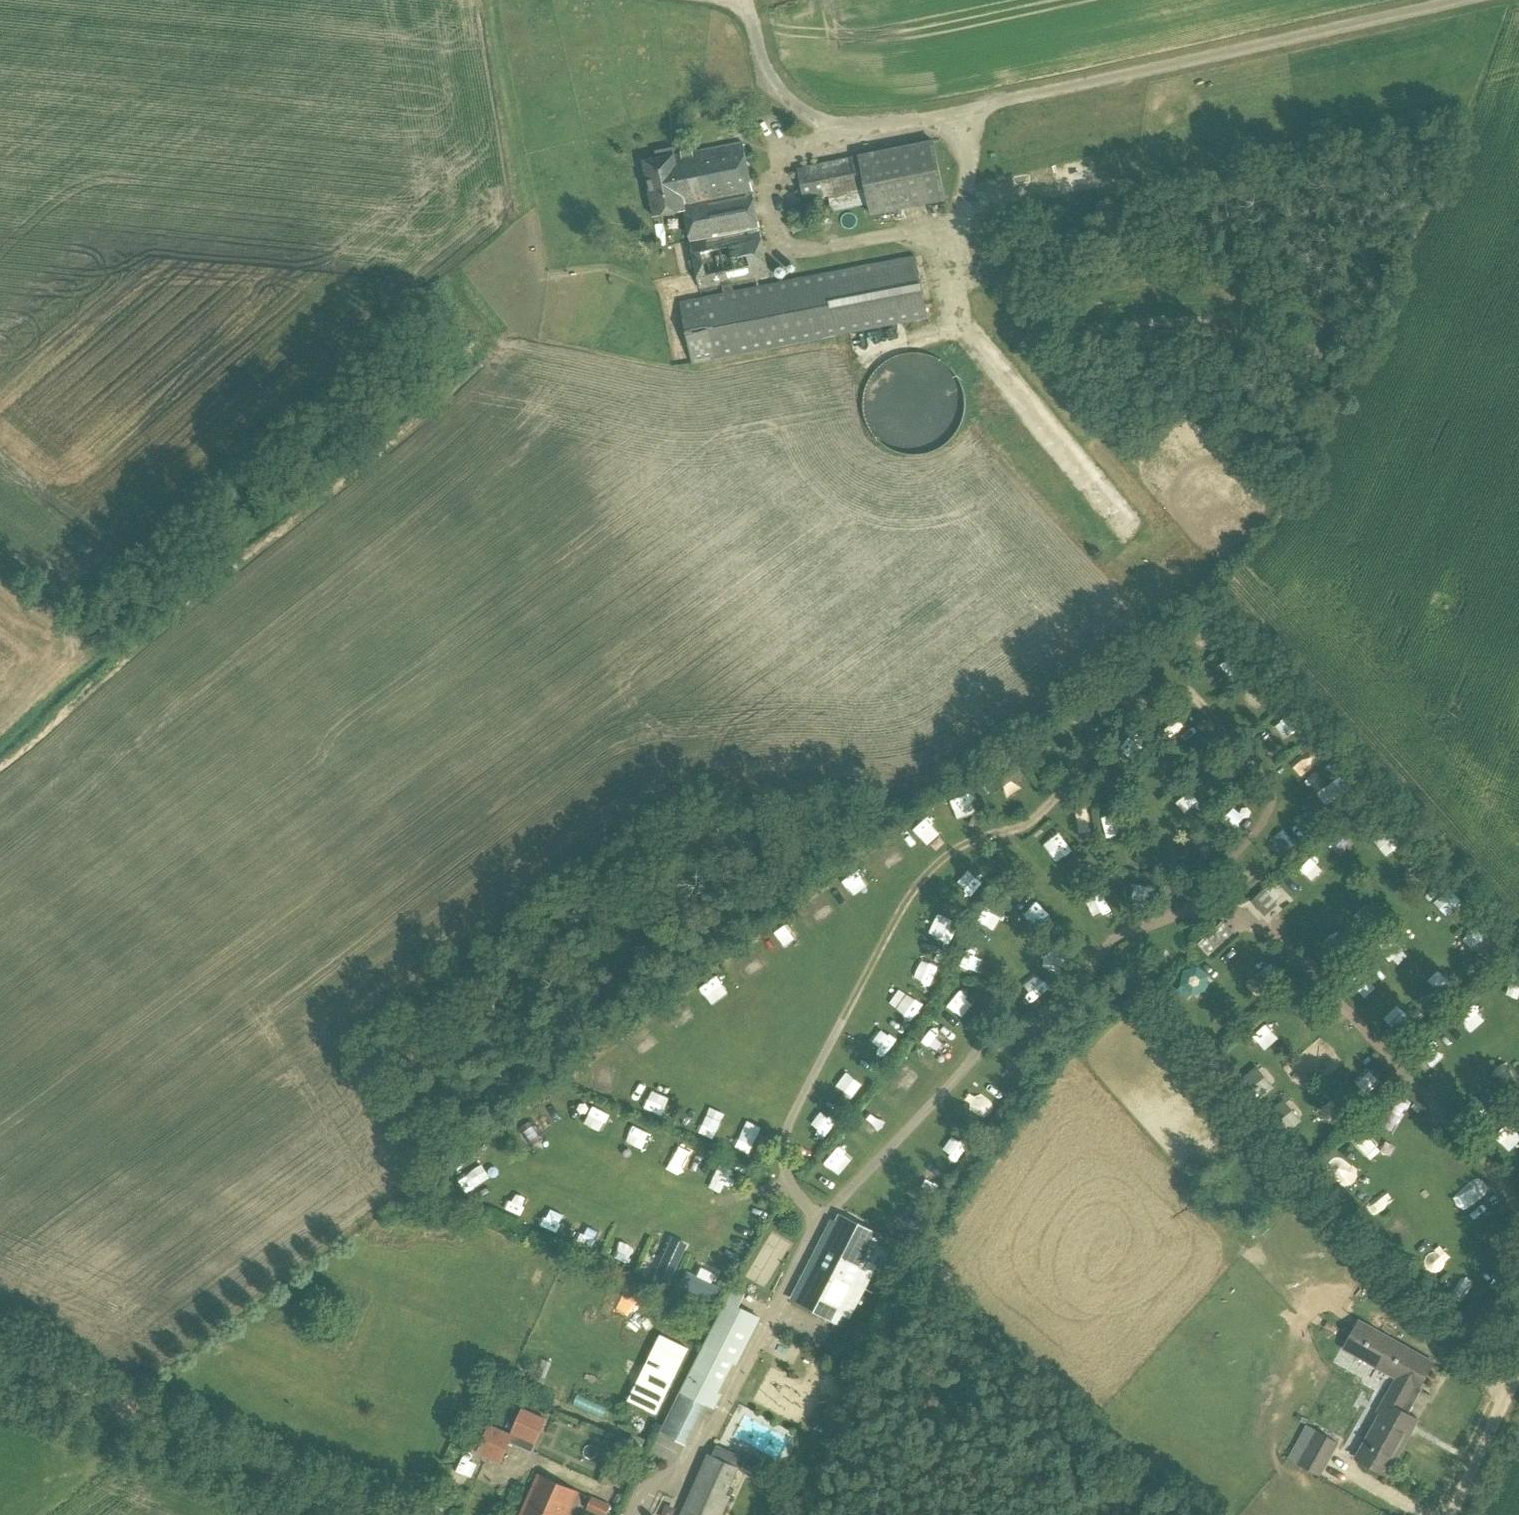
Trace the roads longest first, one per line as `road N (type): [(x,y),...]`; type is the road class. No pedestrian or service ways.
road 1 (track): [(843,1019),(907,899),(942,860),(971,839),(1028,819),(1162,686),(1182,687),(1268,786),(1270,803),(1258,827),(1190,909)]
road 2 (track): [(369,1514),(0,1352)]
road 3 (unclassified): [(1451,1514),(1508,1391)]

